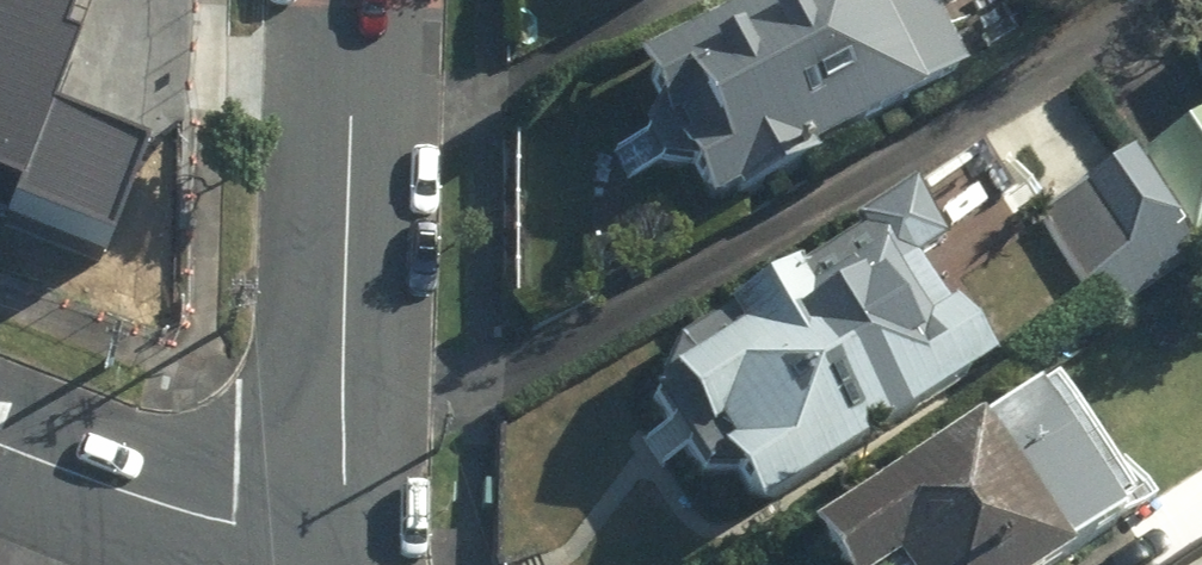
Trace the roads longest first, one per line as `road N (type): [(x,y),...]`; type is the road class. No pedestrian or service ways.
road 1 (tertiary): [(363,0),(346,542)]
road 2 (tertiary): [(346,542),(212,518),(0,438)]

